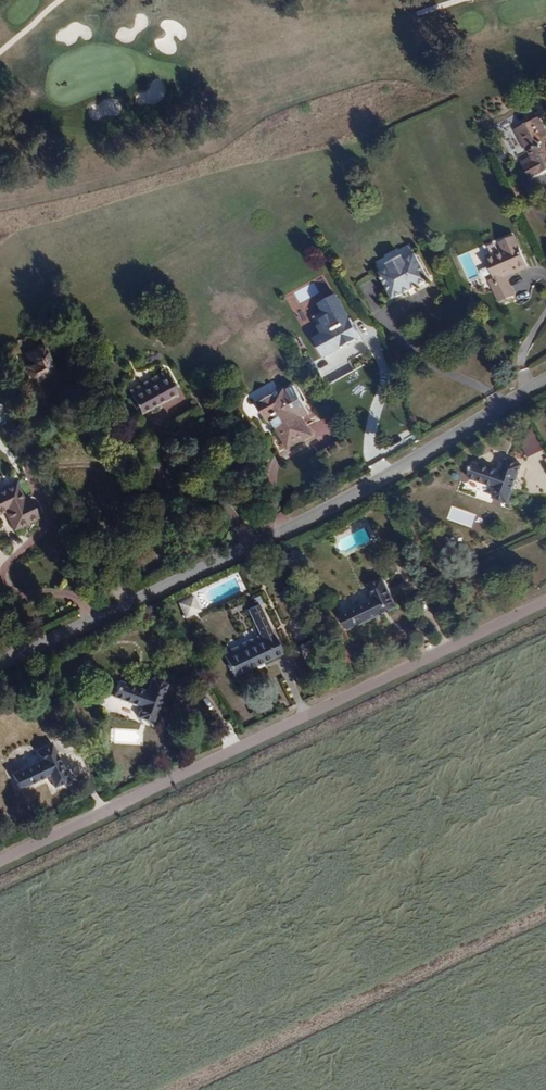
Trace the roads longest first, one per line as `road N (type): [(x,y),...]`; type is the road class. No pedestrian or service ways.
road 1 (residential): [(0,656),(133,605),(397,479),(545,387)]
road 2 (unclassified): [(0,862),(545,603)]

